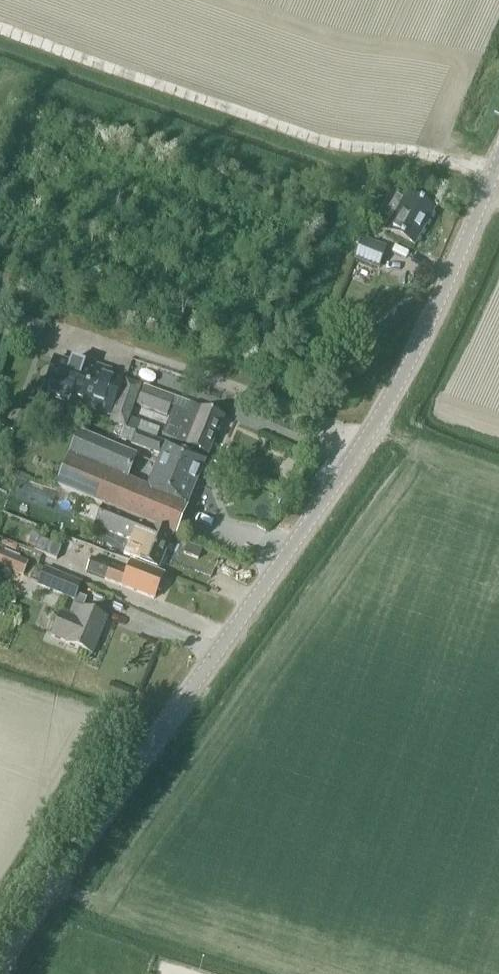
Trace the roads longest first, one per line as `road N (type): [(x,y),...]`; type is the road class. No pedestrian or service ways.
road 1 (tertiary): [(0,965),(391,396),(498,161)]

